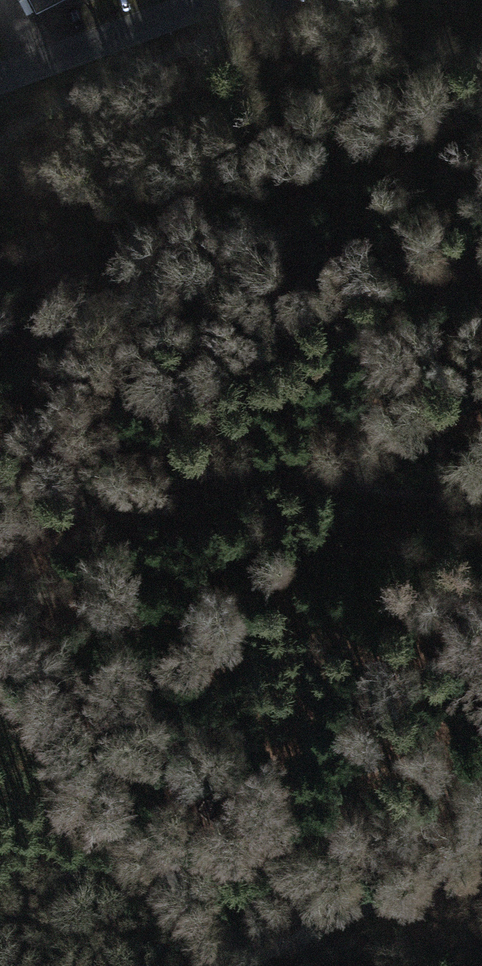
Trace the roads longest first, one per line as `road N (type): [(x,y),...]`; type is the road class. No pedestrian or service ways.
road 1 (track): [(0,530),(284,462),(445,504),(481,501)]
road 2 (track): [(256,0),(0,184)]
road 3 (track): [(481,862),(202,965)]
road 4 (residential): [(216,0),(0,85)]

